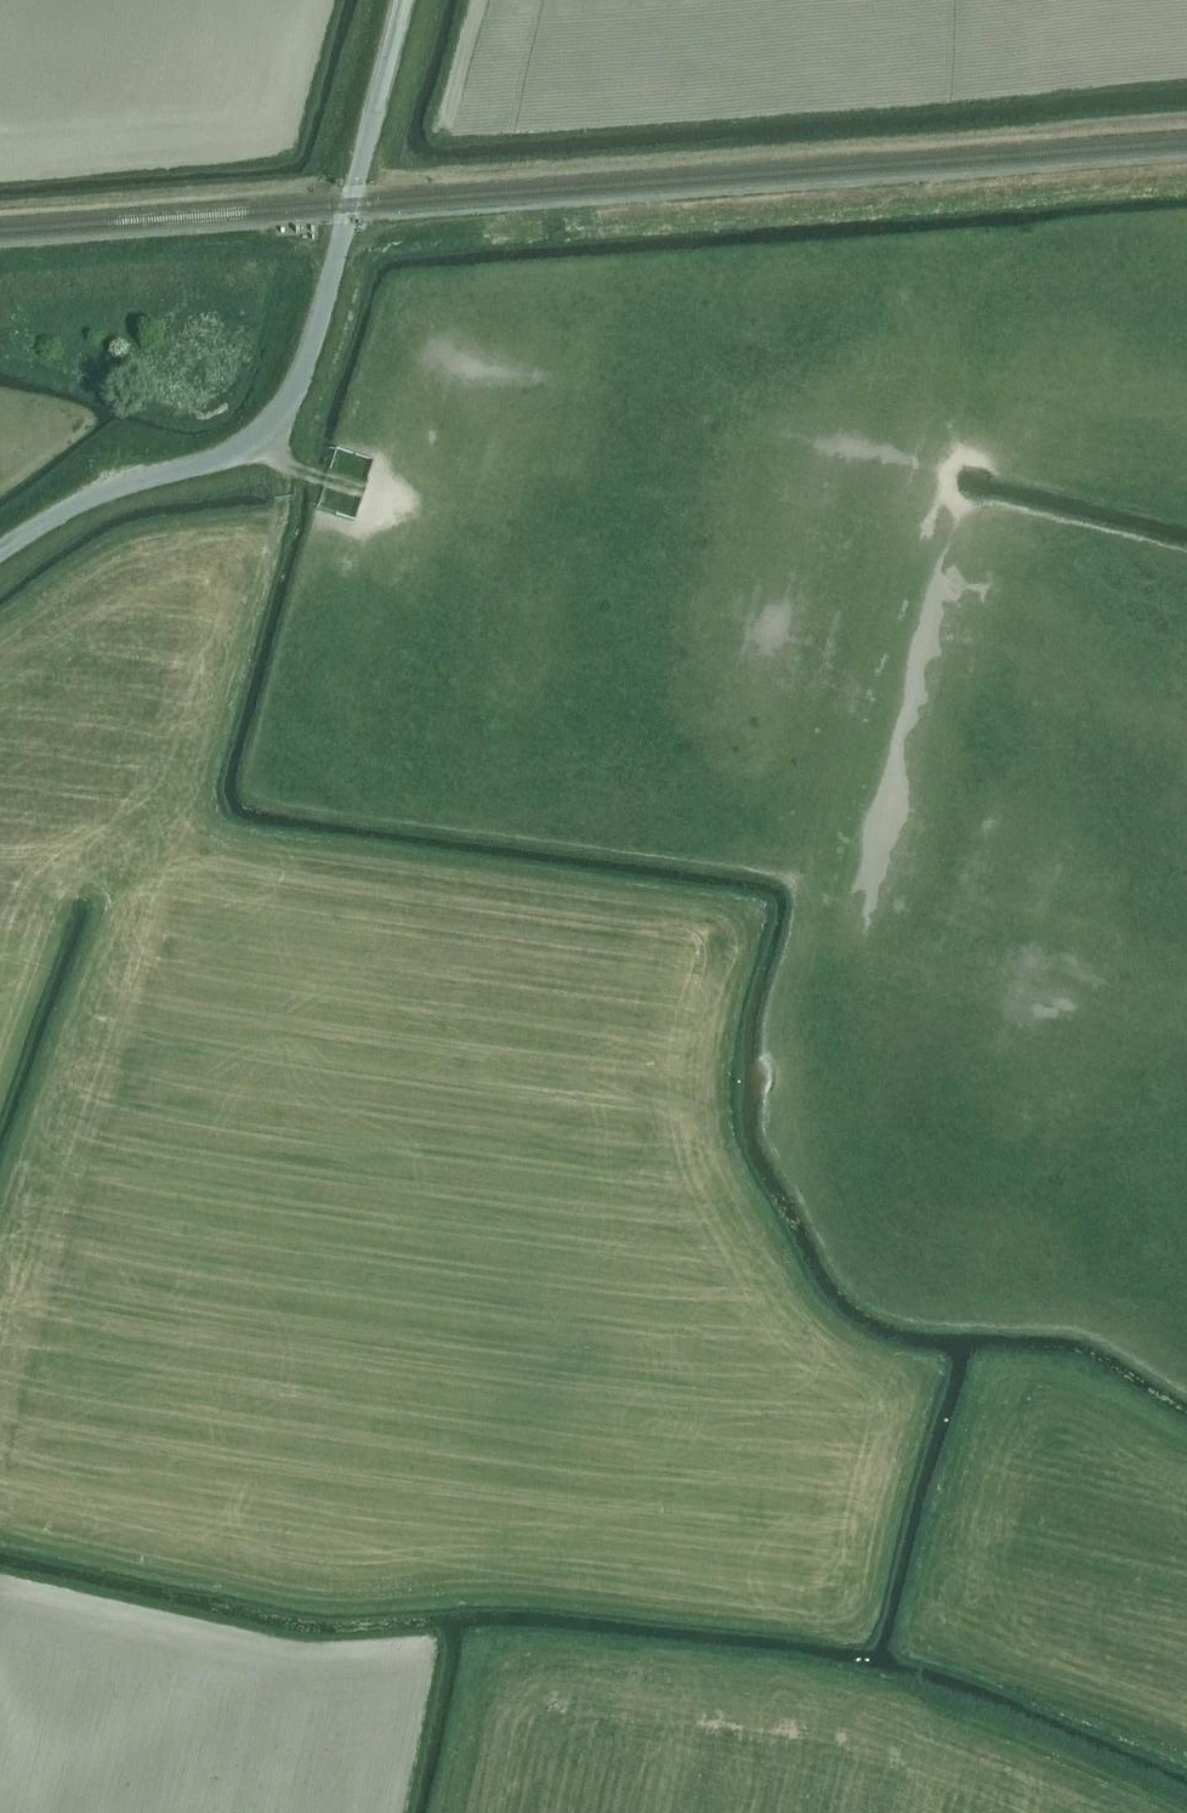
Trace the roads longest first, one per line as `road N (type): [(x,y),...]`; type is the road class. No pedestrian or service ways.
road 1 (unclassified): [(0,555),(66,508),(209,463),(280,414),(315,339),(405,0)]

